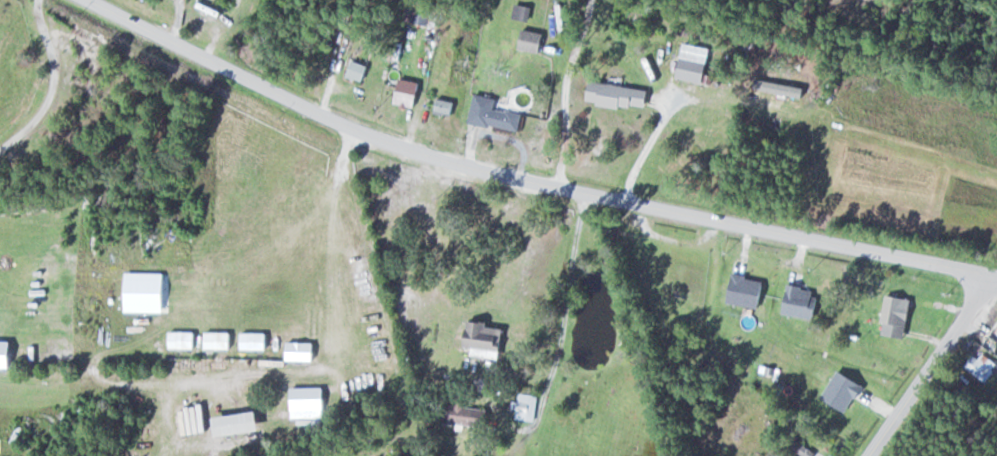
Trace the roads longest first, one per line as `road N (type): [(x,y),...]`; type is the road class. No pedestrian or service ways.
road 1 (residential): [(95,0),(359,135),(996,277)]
road 2 (track): [(209,57),(125,455)]
road 3 (residential): [(865,455),(989,275)]

